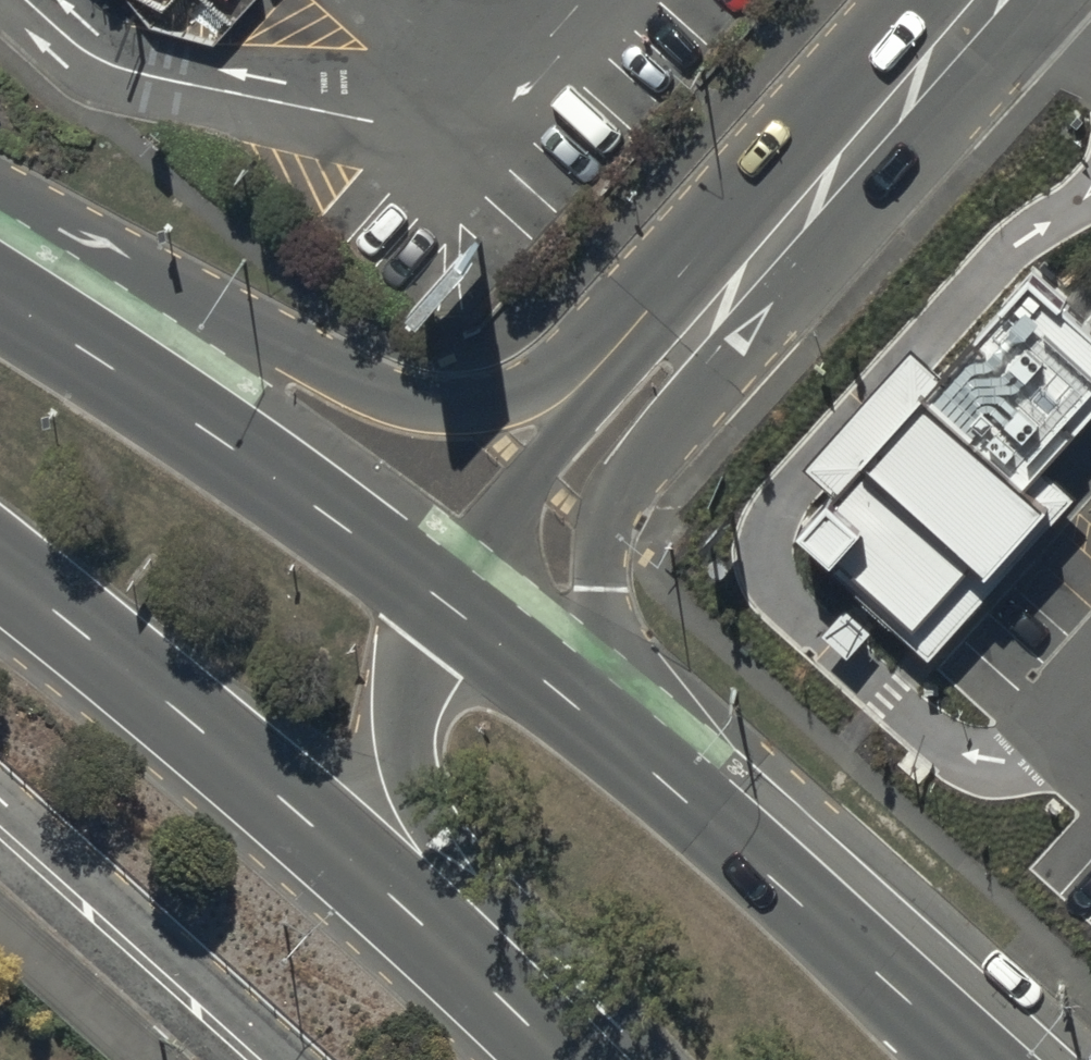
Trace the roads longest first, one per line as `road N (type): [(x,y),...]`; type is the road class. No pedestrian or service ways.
road 1 (unclassified): [(0,215),(26,214),(351,390),(423,405),(499,400),(557,367),(634,299),(802,210)]
road 2 (unclassified): [(802,210),(731,367),(613,505),(598,582),(605,648),(647,770)]
road 3 (secondary): [(460,954),(301,811),(0,572)]
road 4 (unclassified): [(436,591),(662,331),(802,210)]
road 5 (secondary): [(0,296),(225,440),(436,591)]
road 6 (unclassified): [(330,1059),(0,763)]
road 7 (secondary): [(647,770),(968,1059)]
road 8 (secondary): [(460,954),(410,781),(411,680),(436,591)]
road 9 (unclassified): [(802,210),(986,0)]
road 10 (secondary): [(436,591),(647,770)]
road 11 (secondary): [(565,1059),(460,954)]

